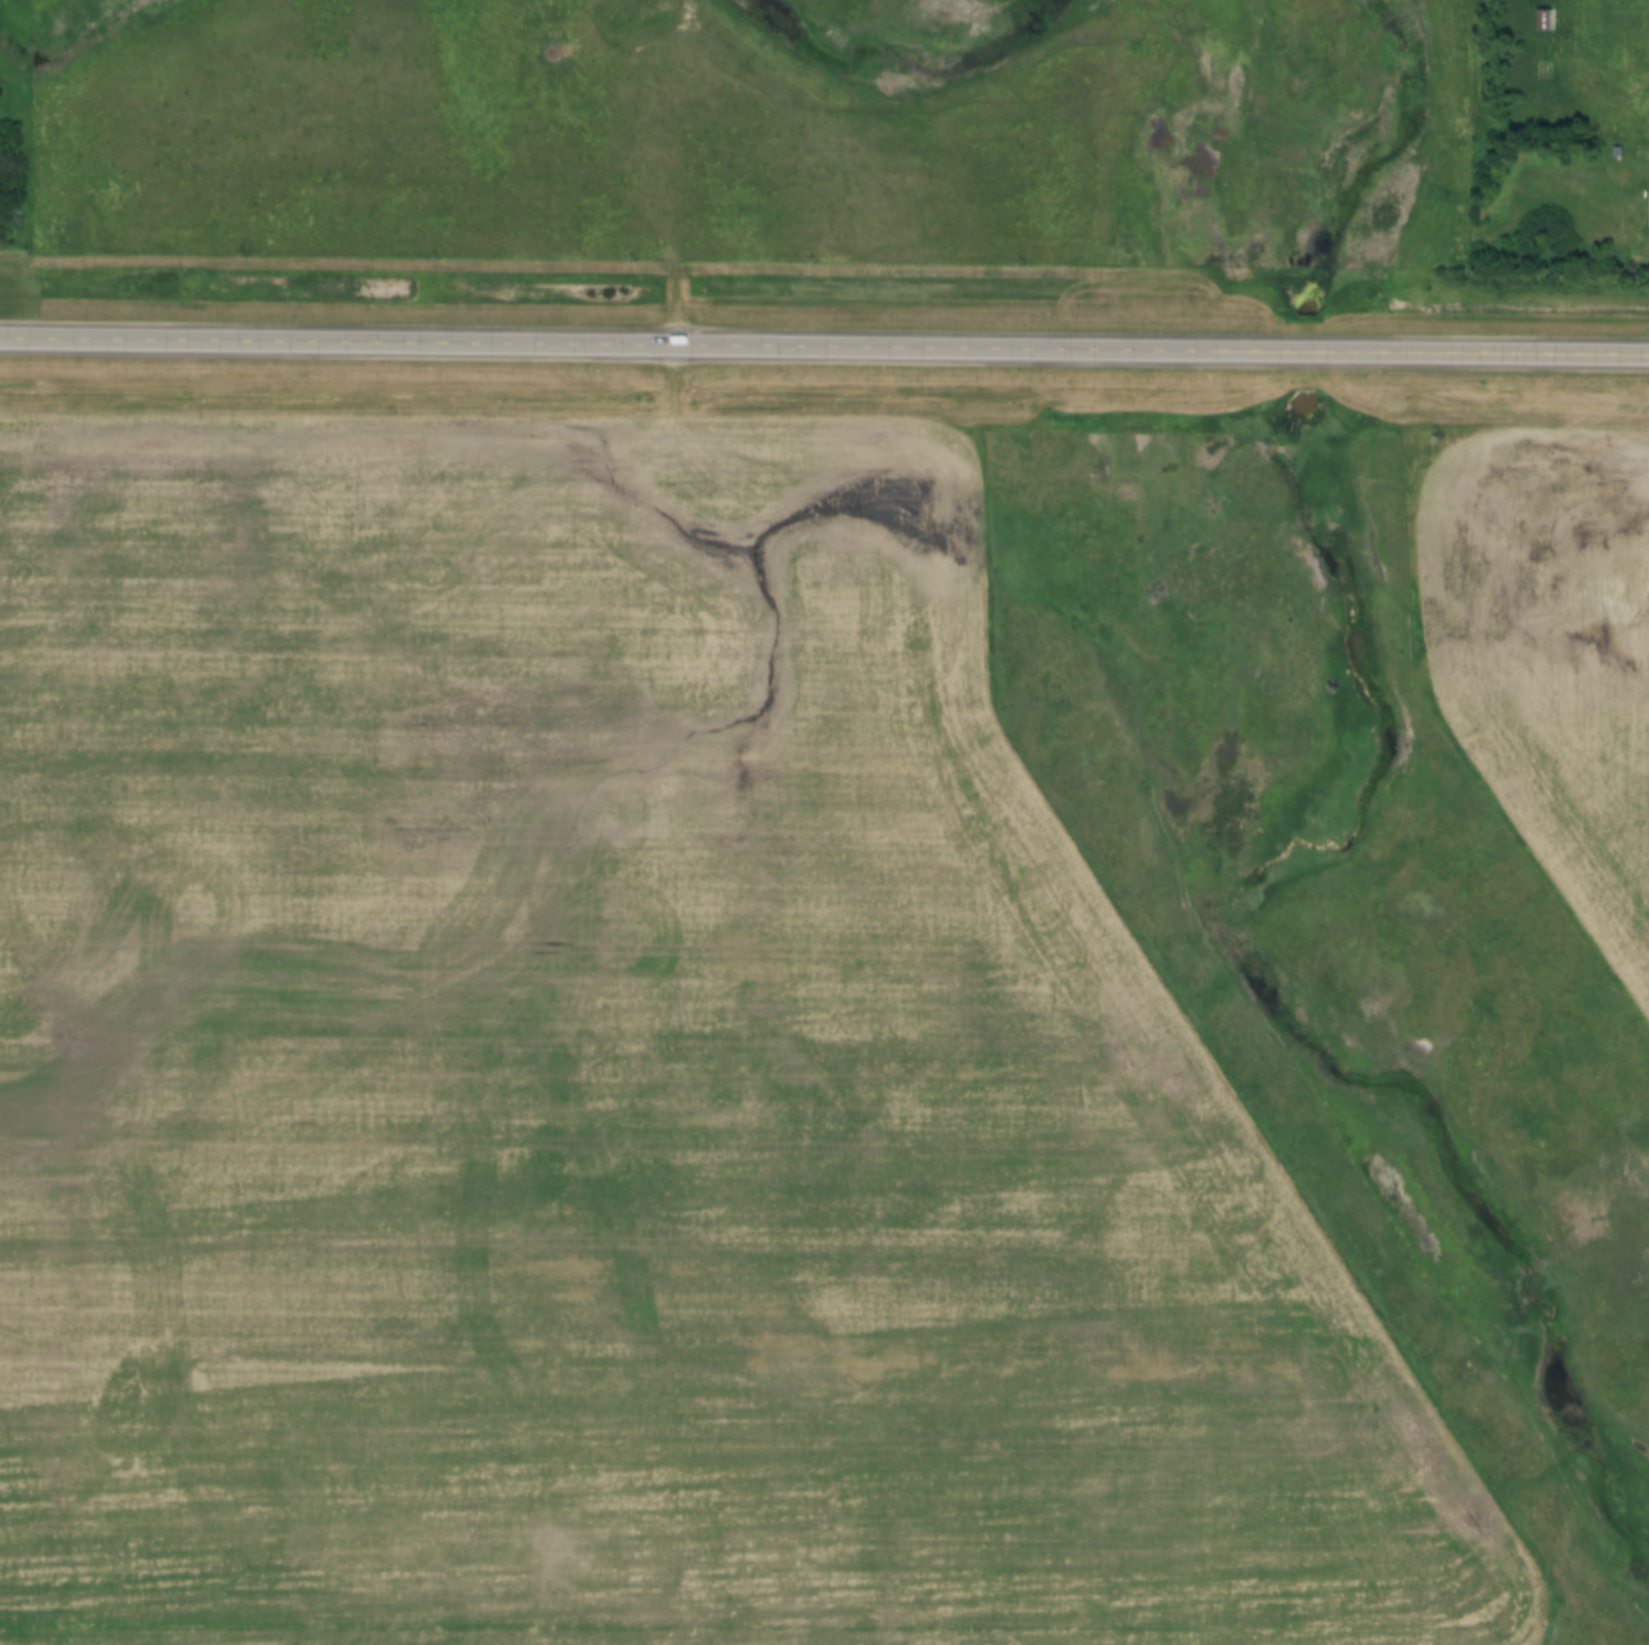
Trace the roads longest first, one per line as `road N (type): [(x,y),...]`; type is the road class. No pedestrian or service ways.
road 1 (primary): [(0,335),(1648,354)]
road 2 (track): [(690,344),(641,45)]

